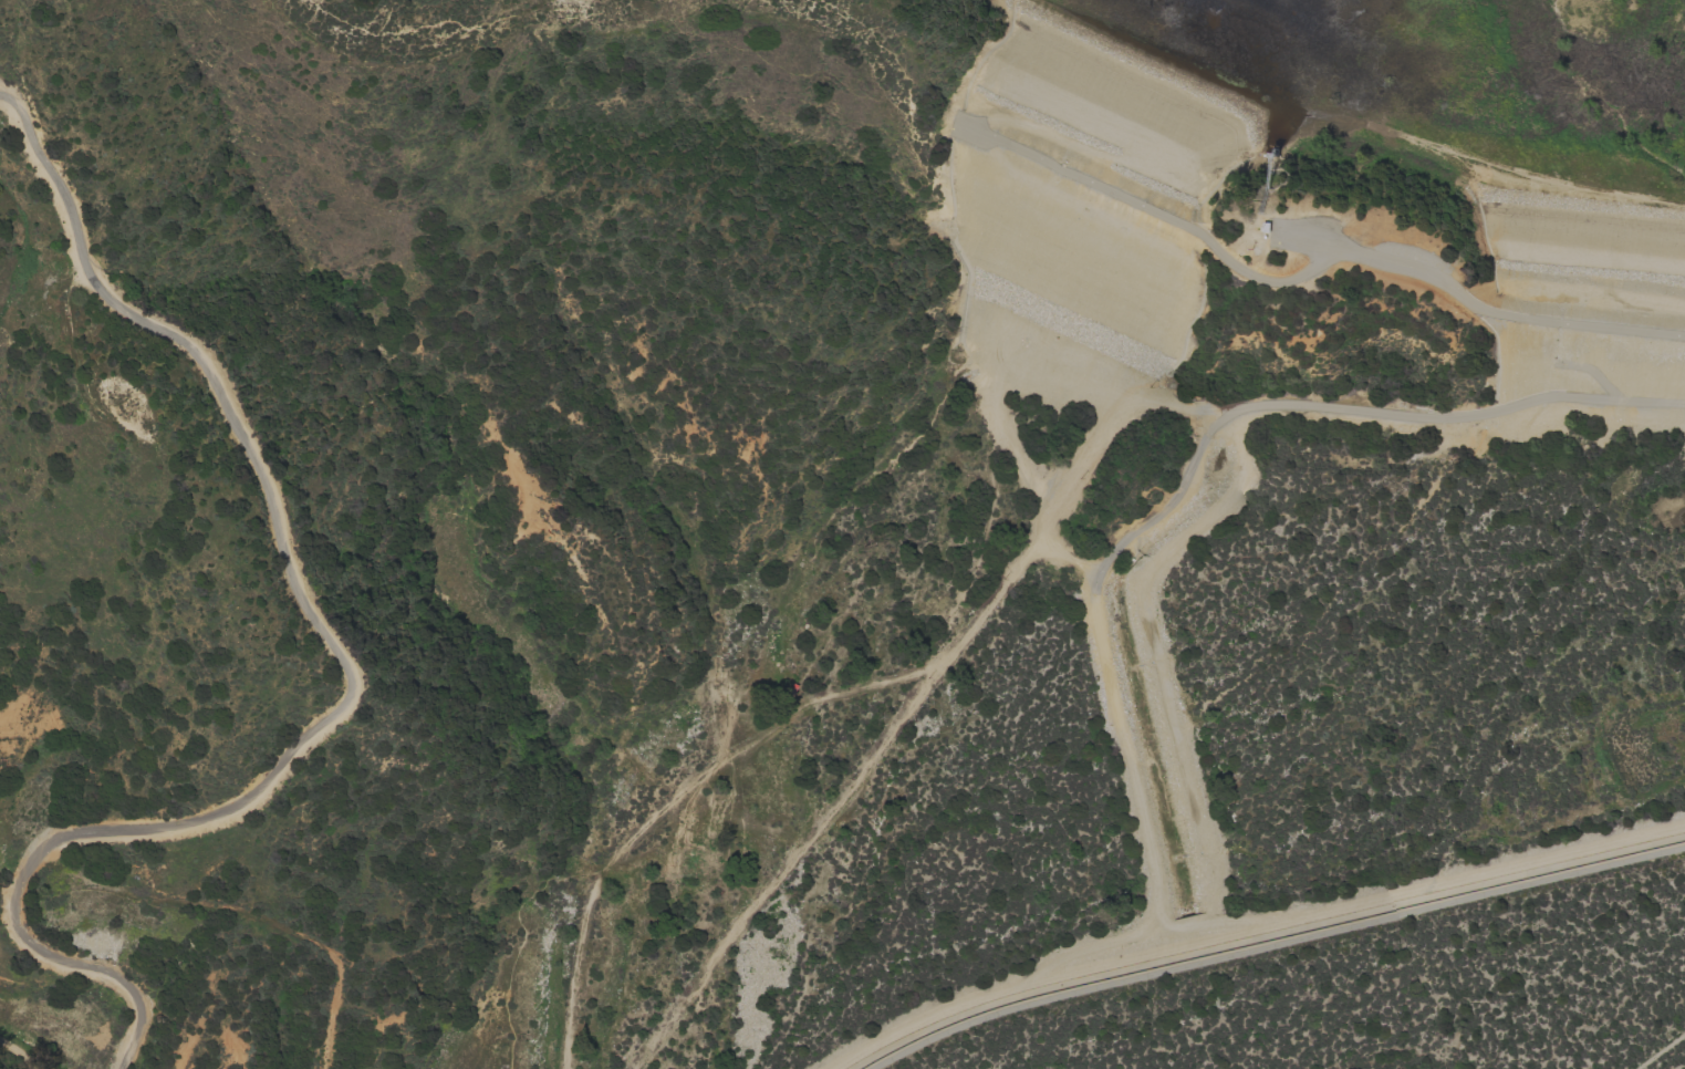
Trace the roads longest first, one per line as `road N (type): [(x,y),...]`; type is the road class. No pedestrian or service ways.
road 1 (track): [(0,95),(12,102),(59,190),(87,279),(129,315),(187,343),(207,367),(261,479),(299,601),(346,679),(332,712),(243,799),(171,826),(75,833),(42,847),(23,868),(11,892),(15,932),(38,951),(103,969),(129,987),(137,1031),(119,1068)]
road 2 (track): [(1684,823),(1032,977),(903,1023),(822,1068)]

